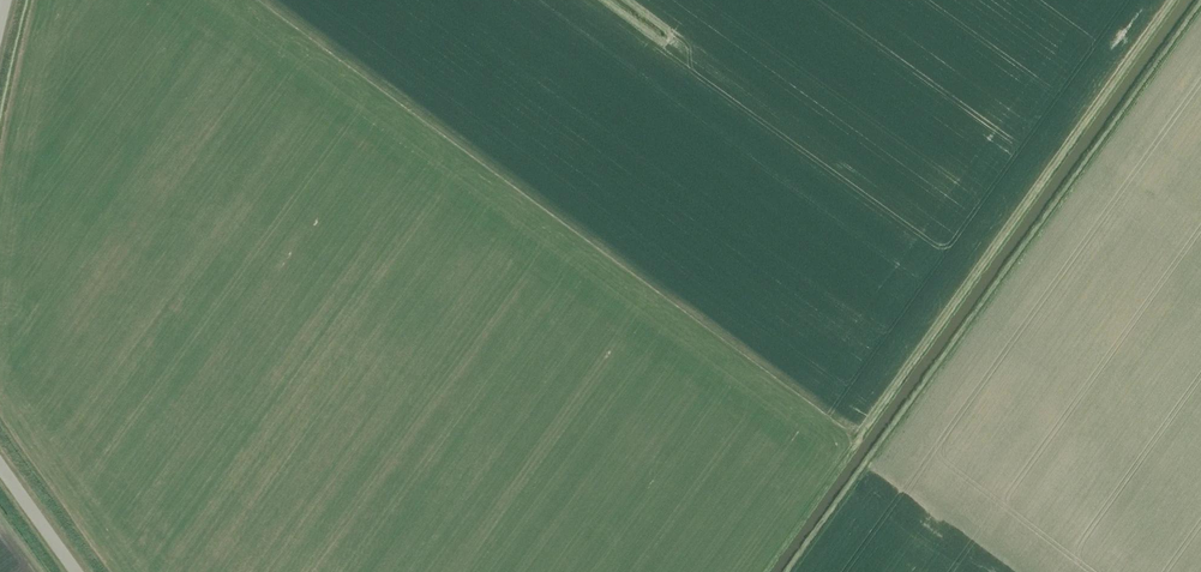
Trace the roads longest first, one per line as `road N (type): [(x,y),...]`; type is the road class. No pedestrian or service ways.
road 1 (tertiary): [(76,571),(0,470)]

